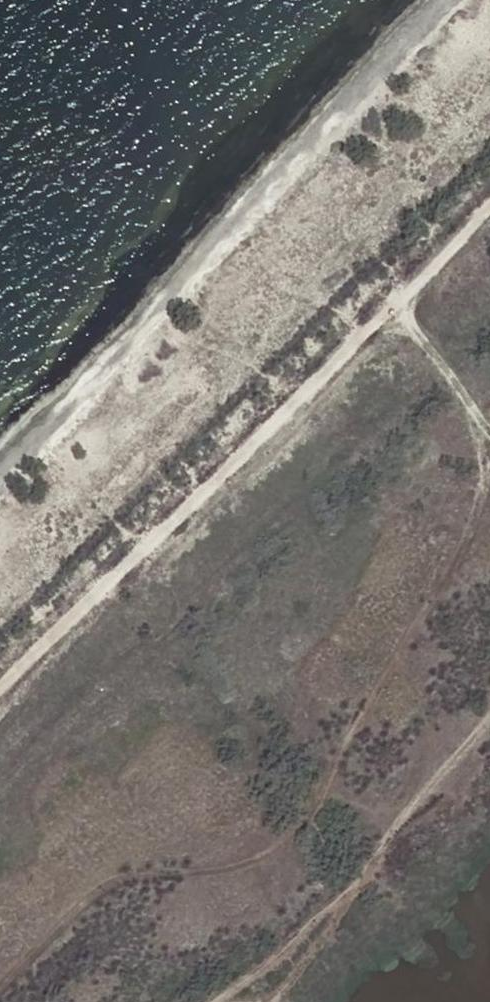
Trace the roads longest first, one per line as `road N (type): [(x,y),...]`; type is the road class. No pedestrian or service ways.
road 1 (track): [(473,408),(482,481),(475,523),(310,817),(278,848),(225,870),(98,891),(0,990)]
road 2 (track): [(0,692),(489,206)]
road 3 (track): [(216,1001),(360,874),(489,708)]
road 4 (track): [(390,306),(489,429)]
road 5 (track): [(438,774),(431,725),(398,662)]

